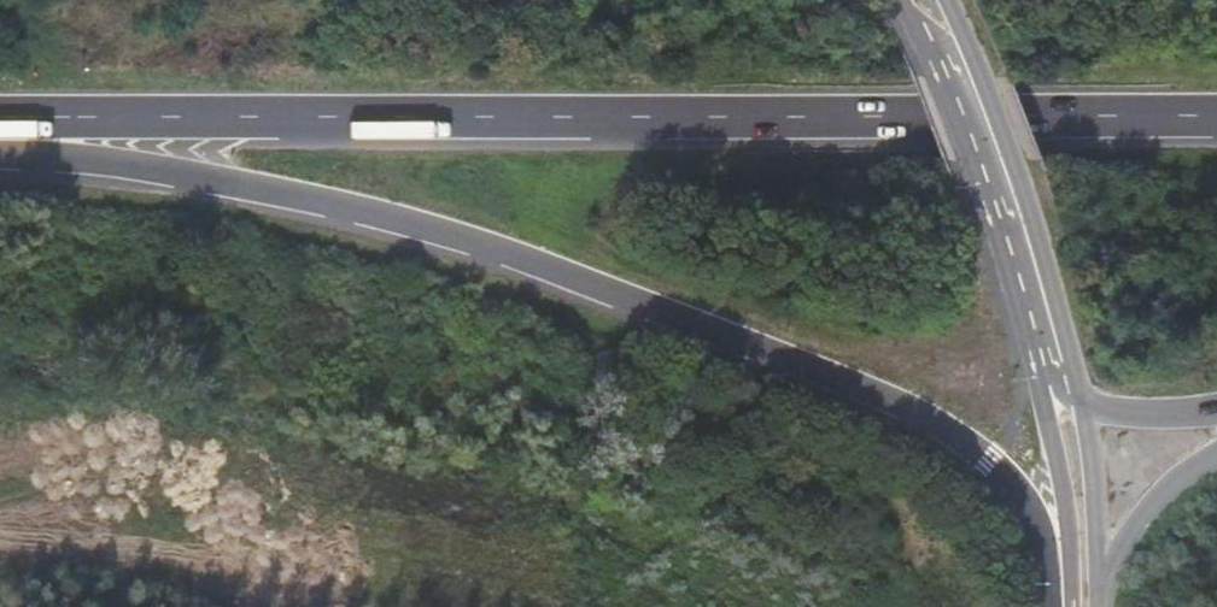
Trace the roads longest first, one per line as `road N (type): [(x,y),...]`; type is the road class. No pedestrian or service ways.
road 1 (trunk): [(0,117),(1216,116)]
road 2 (trunk): [(0,155),(279,190),(499,251),(903,407),(989,465),(1017,495),(1063,606)]
road 3 (tertiary): [(1056,384),(989,140),(928,0)]
road 4 (tertiary): [(1056,384),(1066,606)]
road 5 (tertiary): [(1100,571),(1084,424),(1056,384)]
road 6 (trunk): [(1100,571),(1157,500),(1216,450)]
road 7 (trunk): [(1056,384),(1116,411),(1216,414)]

